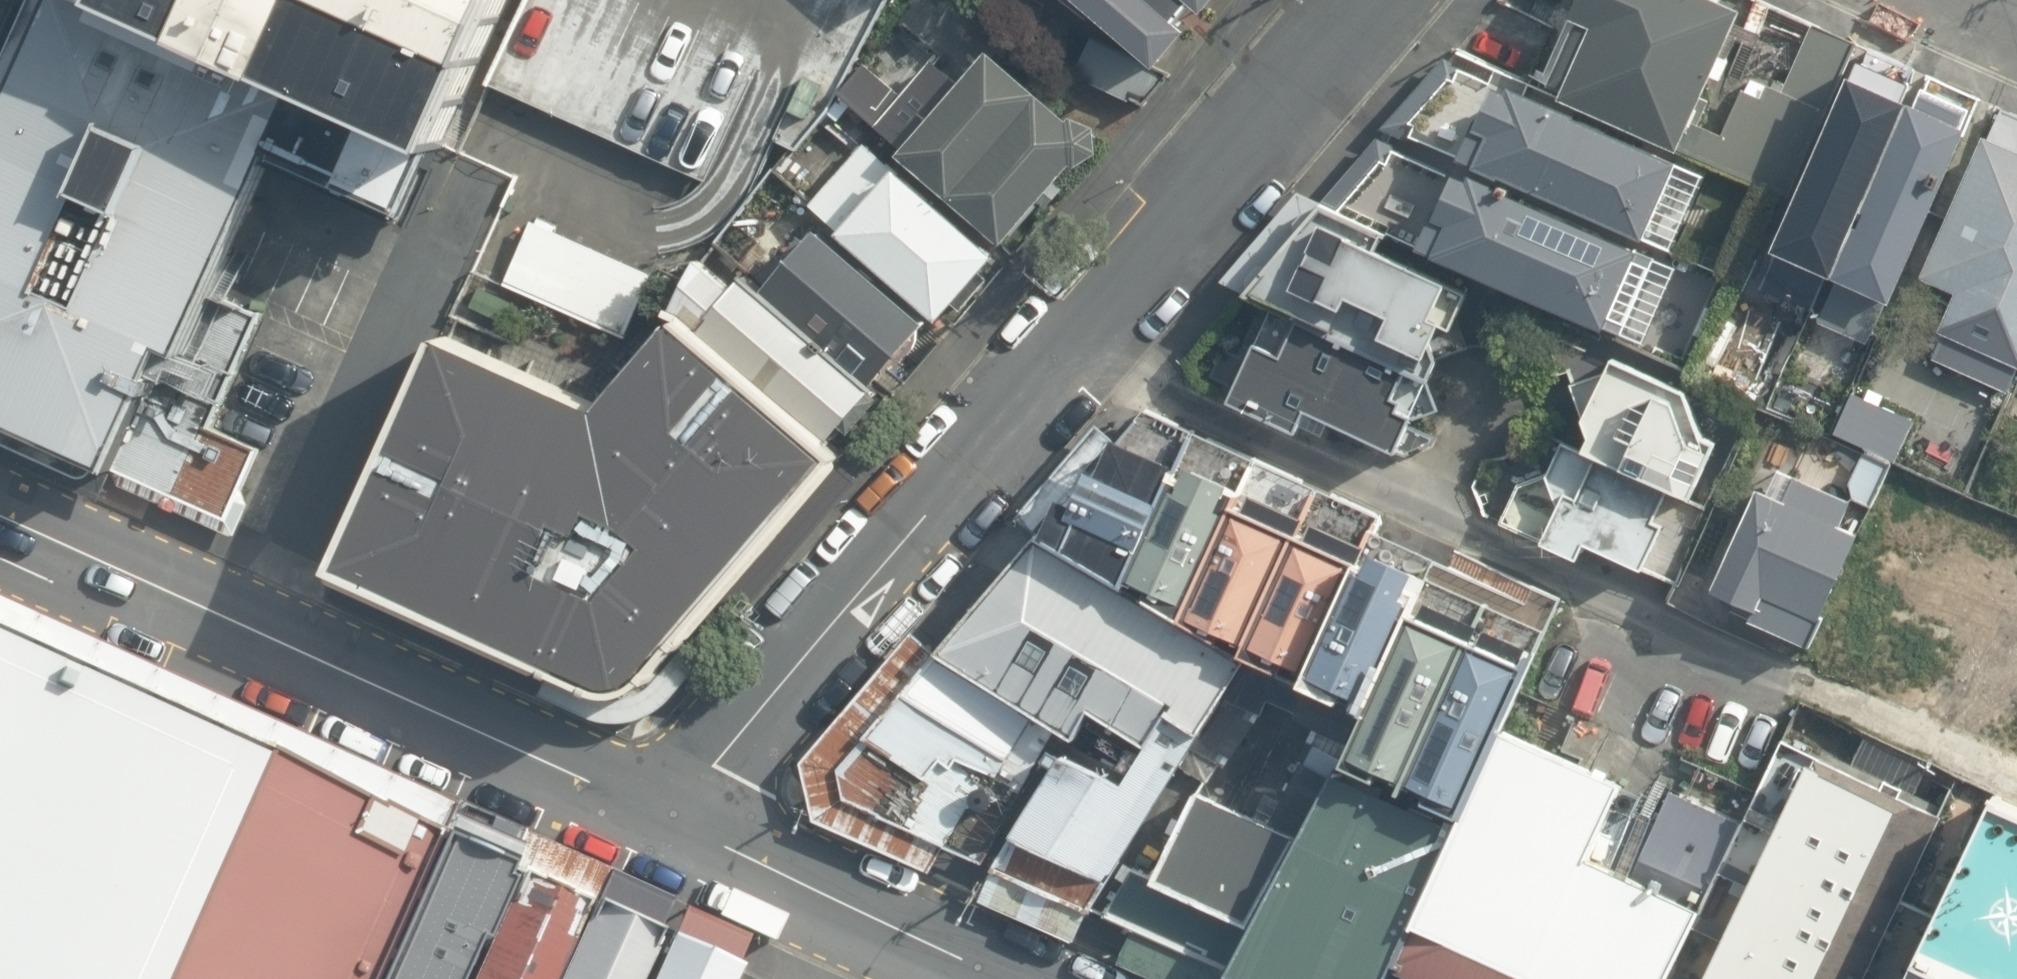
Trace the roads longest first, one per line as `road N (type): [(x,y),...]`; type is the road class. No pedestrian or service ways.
road 1 (residential): [(1073,368),(1775,673)]
road 2 (tertiary): [(0,524),(663,813)]
road 3 (residential): [(663,813),(1073,368)]
road 4 (residential): [(1073,368),(1399,0)]
road 5 (tertiary): [(663,813),(1001,975)]

